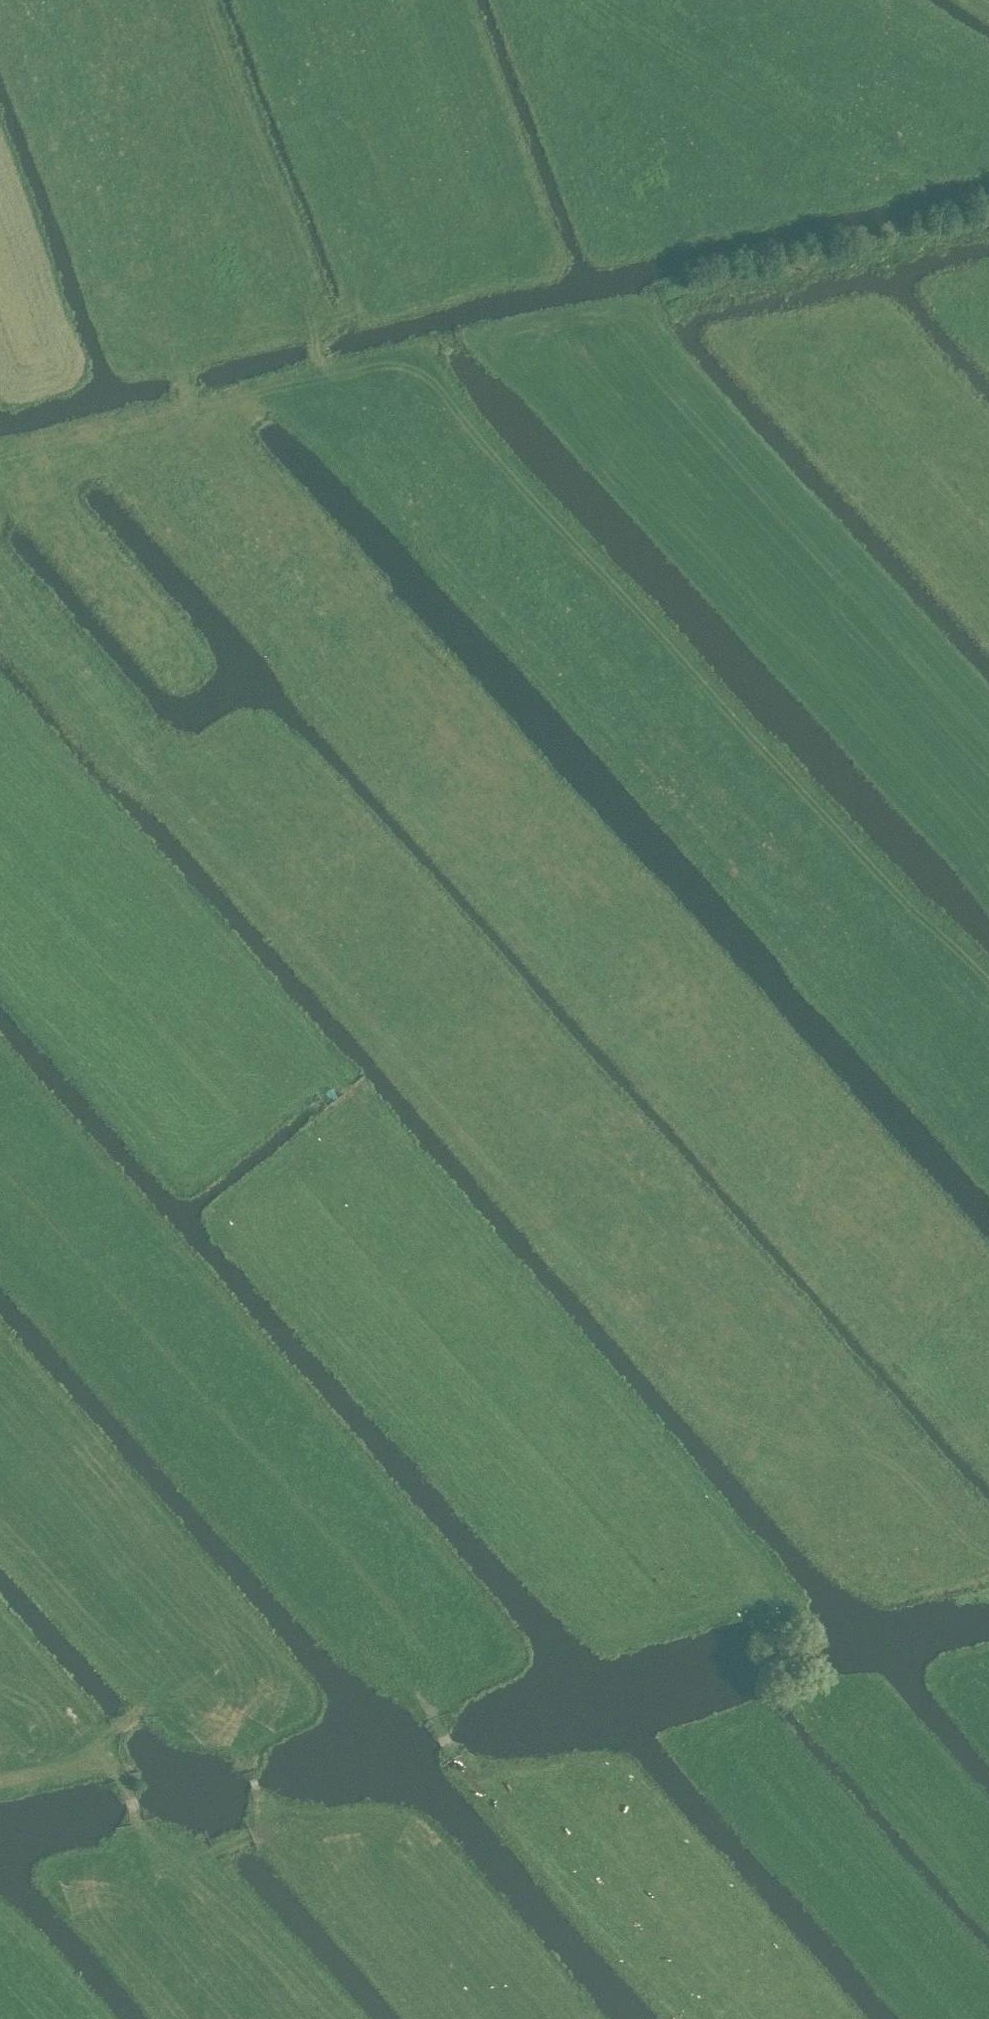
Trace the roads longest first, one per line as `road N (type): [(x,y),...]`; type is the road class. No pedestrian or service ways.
road 1 (track): [(0,704),(192,911),(744,1551),(785,1647)]
road 2 (track): [(455,524),(330,382),(173,0)]
road 3 (track): [(791,1675),(799,1702),(988,1911)]
road 4 (track): [(141,1824),(285,2018)]
road 5 (track): [(227,410),(432,349)]
road 6 (track): [(165,1686),(83,1766),(0,1786)]

